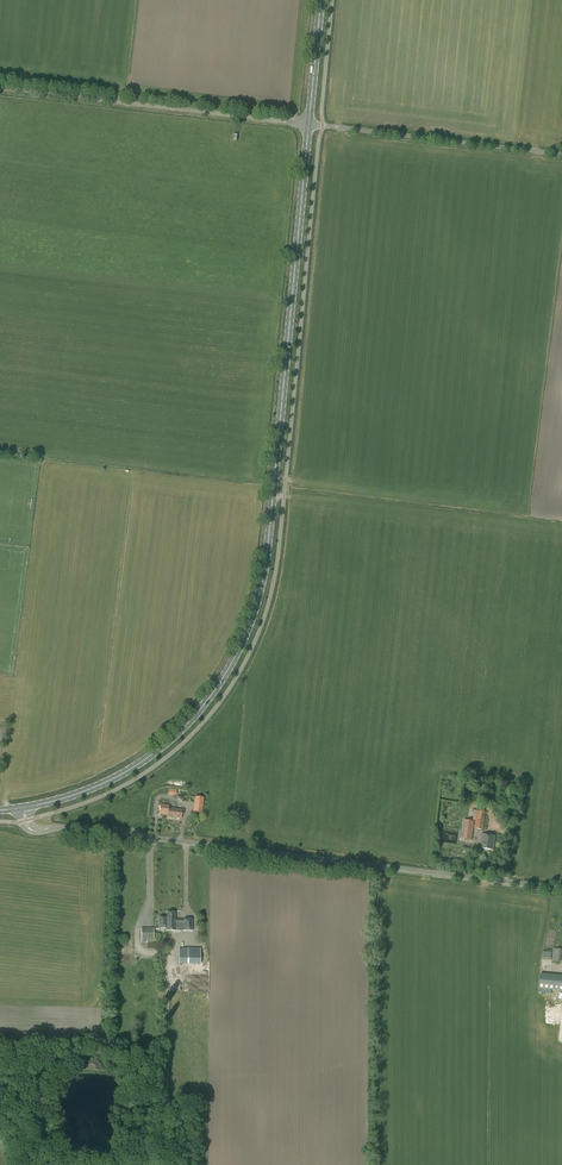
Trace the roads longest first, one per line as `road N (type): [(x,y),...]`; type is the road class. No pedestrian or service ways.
road 1 (primary): [(24,808),(82,792),(152,756),(201,708),(247,631),(262,584),(309,125)]
road 2 (unclassified): [(561,888),(77,828),(33,831),(24,808)]
road 3 (track): [(309,125),(0,88)]
road 4 (unclassified): [(561,156),(309,125)]
road 5 (track): [(163,1164),(164,938)]
road 6 (primary): [(309,125),(321,0)]

